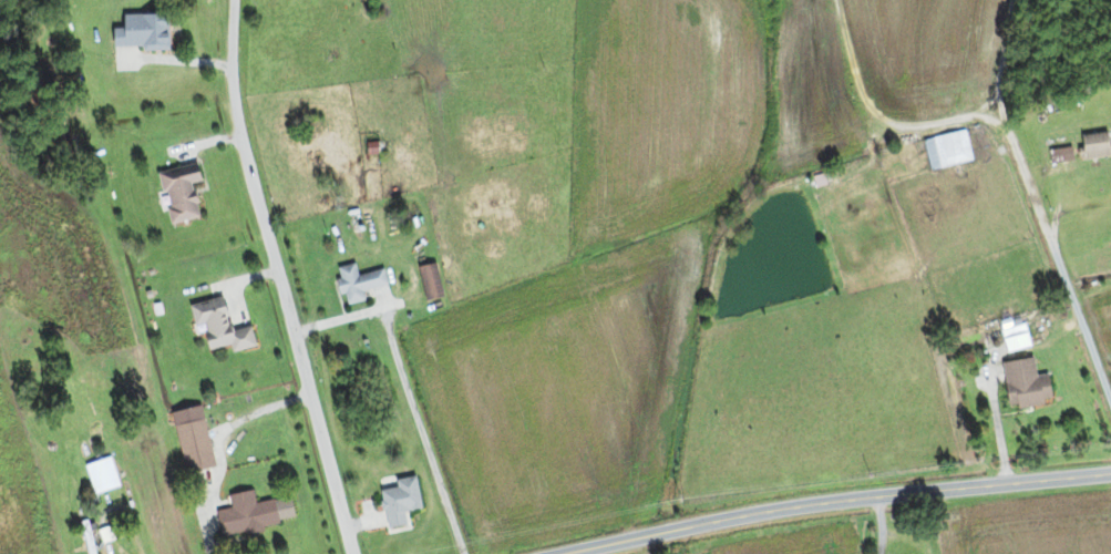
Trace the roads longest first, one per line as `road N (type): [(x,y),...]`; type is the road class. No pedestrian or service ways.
road 1 (residential): [(599,553),(995,490),(1110,482)]
road 2 (track): [(1110,445),(987,105),(1005,0)]
road 3 (track): [(992,126),(874,136),(834,114),(821,0)]

